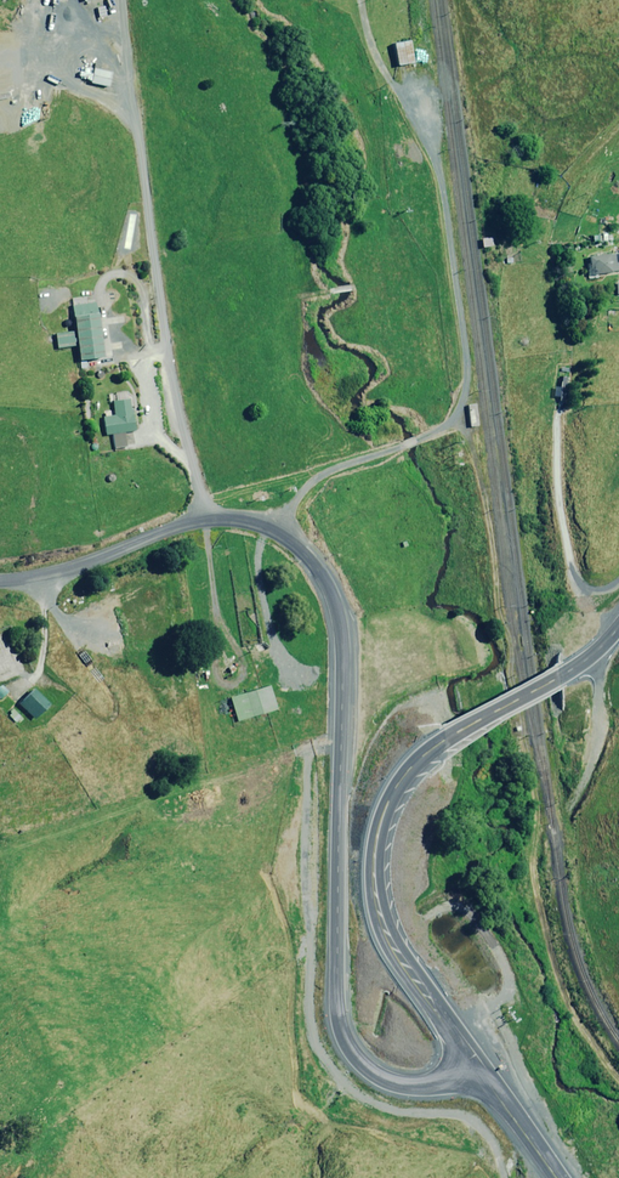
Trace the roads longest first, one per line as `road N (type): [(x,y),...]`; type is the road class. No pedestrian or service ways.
road 1 (track): [(269,528),(321,474),(438,432),(465,384),(437,167),(376,61),(359,0)]
road 2 (tertiary): [(476,1067),(460,1077),(409,1083),(355,1054),(342,1027),(344,665),(327,582)]
road 3 (track): [(505,1177),(501,1154),(480,1123),(460,1113),(374,1104),(334,1073),(309,1024),(307,763),(313,749),(342,743)]
road 4 (track): [(123,0),(202,521)]
road 5 (primary): [(476,1067),(386,933),(376,898),(377,835),(394,790),(446,740)]
road 6 (tertiary): [(0,582),(70,569),(170,529),(224,519),(291,541),(327,582)]
road 7 (track): [(618,583),(587,587),(564,552),(556,410)]
road 8 (primary): [(618,627),(581,665),(446,740)]
road 9 (track): [(447,1023),(498,996),(506,960),(474,911),(430,919)]
road 10 (track): [(572,810),(600,732),(597,650)]
road 11 (primary): [(558,1177),(476,1067)]

